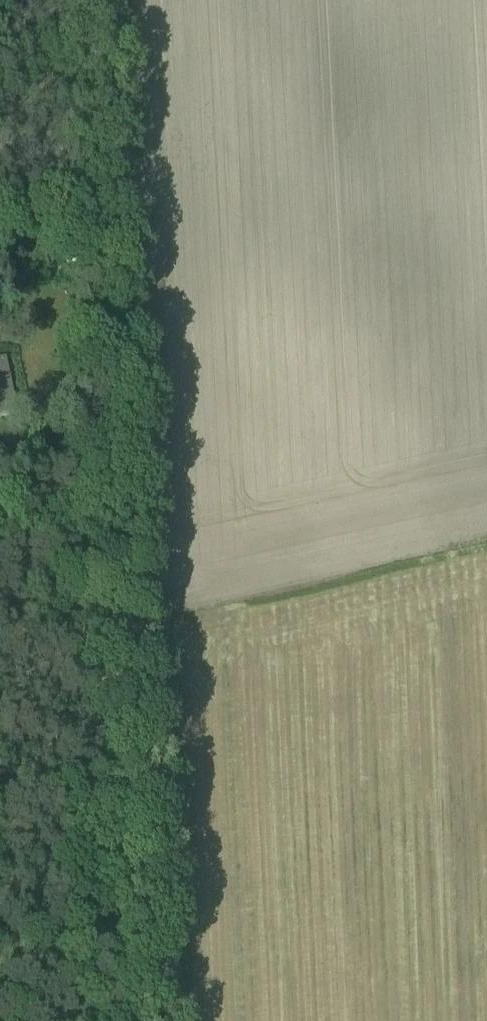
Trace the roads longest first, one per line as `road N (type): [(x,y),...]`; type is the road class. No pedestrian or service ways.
road 1 (track): [(0,260),(105,227),(140,962)]
road 2 (track): [(90,0),(105,227)]
road 3 (track): [(0,982),(140,962)]

